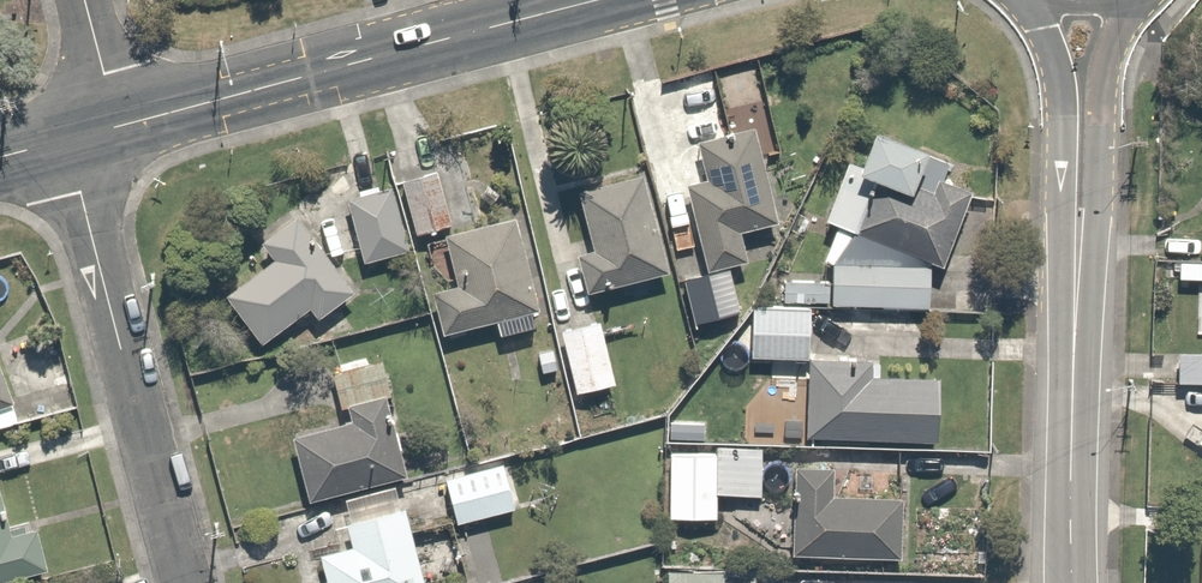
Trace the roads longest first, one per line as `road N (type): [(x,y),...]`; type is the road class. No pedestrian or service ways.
road 1 (secondary): [(601,0),(94,133)]
road 2 (residential): [(187,582),(82,191),(94,133)]
road 3 (tertiary): [(1132,0),(1109,60),(1100,210),(1075,323)]
road 4 (tertiary): [(1075,323),(1061,102),(1036,0)]
road 5 (tertiary): [(1073,582),(1075,323)]
road 6 (residential): [(84,0),(103,75),(94,133)]

